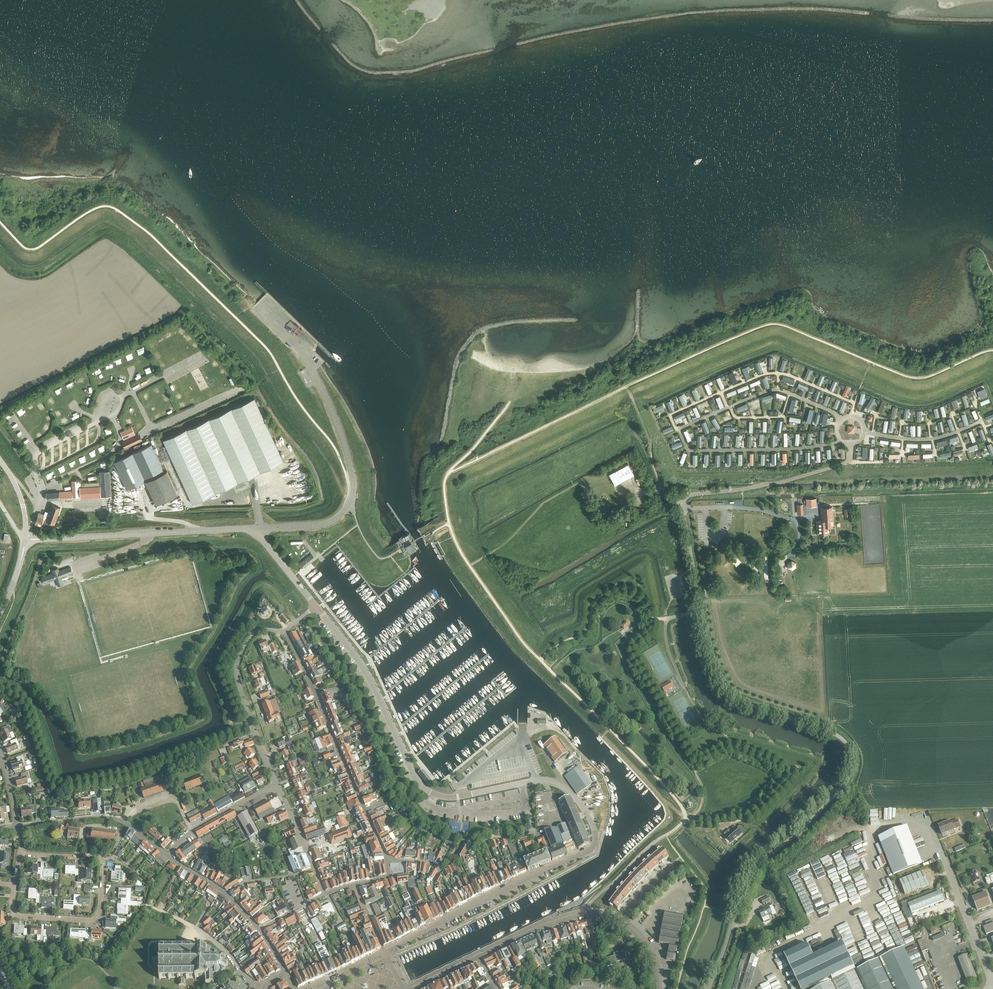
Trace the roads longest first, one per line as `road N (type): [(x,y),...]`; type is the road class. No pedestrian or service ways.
road 1 (residential): [(709,988),(757,865),(833,797),(853,761),(835,734),(728,694),(698,612)]
road 2 (tertiary): [(389,951),(593,848),(594,827),(561,783)]
road 3 (residential): [(20,854),(102,857),(100,908),(92,920),(20,916),(12,908),(15,884)]
road 4 (residential): [(387,861),(285,631)]
road 5 (tertiary): [(452,797),(421,784),(370,676),(316,607)]
road 6 (residential): [(260,528),(321,525),(347,506),(349,463),(312,369)]
road 7 (tertiary): [(27,539),(260,528)]
road 8 (residential): [(275,784),(236,670),(256,632),(285,631)]
road 9 (unclassified): [(679,500),(844,464),(851,443)]
road 10 (residential): [(842,440),(694,451),(679,430)]
road 11 (residential): [(16,827),(110,819),(130,824),(165,855)]
road 12 (residential): [(588,912),(650,846),(686,820),(684,811)]
road 13 (residential): [(165,855),(190,831),(275,784)]
road 14 (unclassified): [(992,981),(945,860)]

